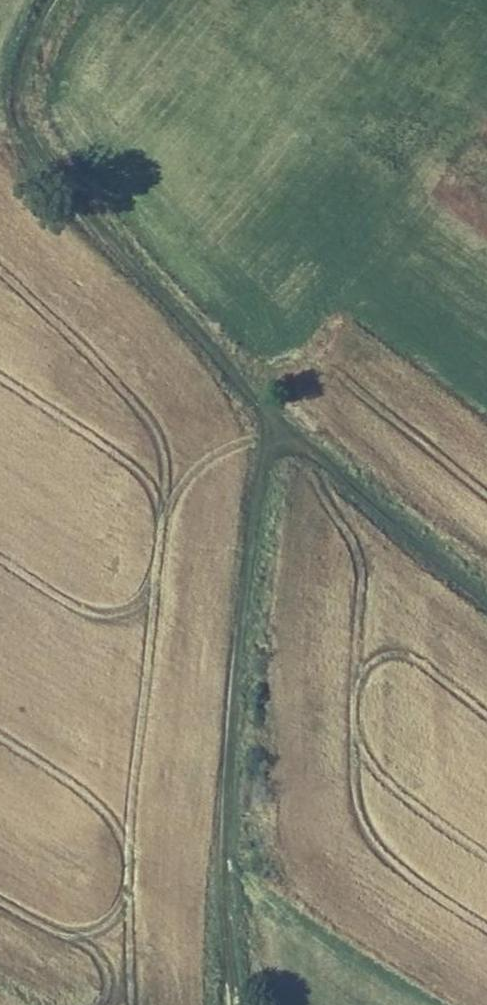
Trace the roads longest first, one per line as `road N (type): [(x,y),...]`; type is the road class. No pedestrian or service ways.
road 1 (track): [(231,1004),(220,893),(258,534),(262,406)]
road 2 (track): [(47,0),(11,90),(81,224),(262,406)]
road 3 (track): [(262,406),(486,590)]

